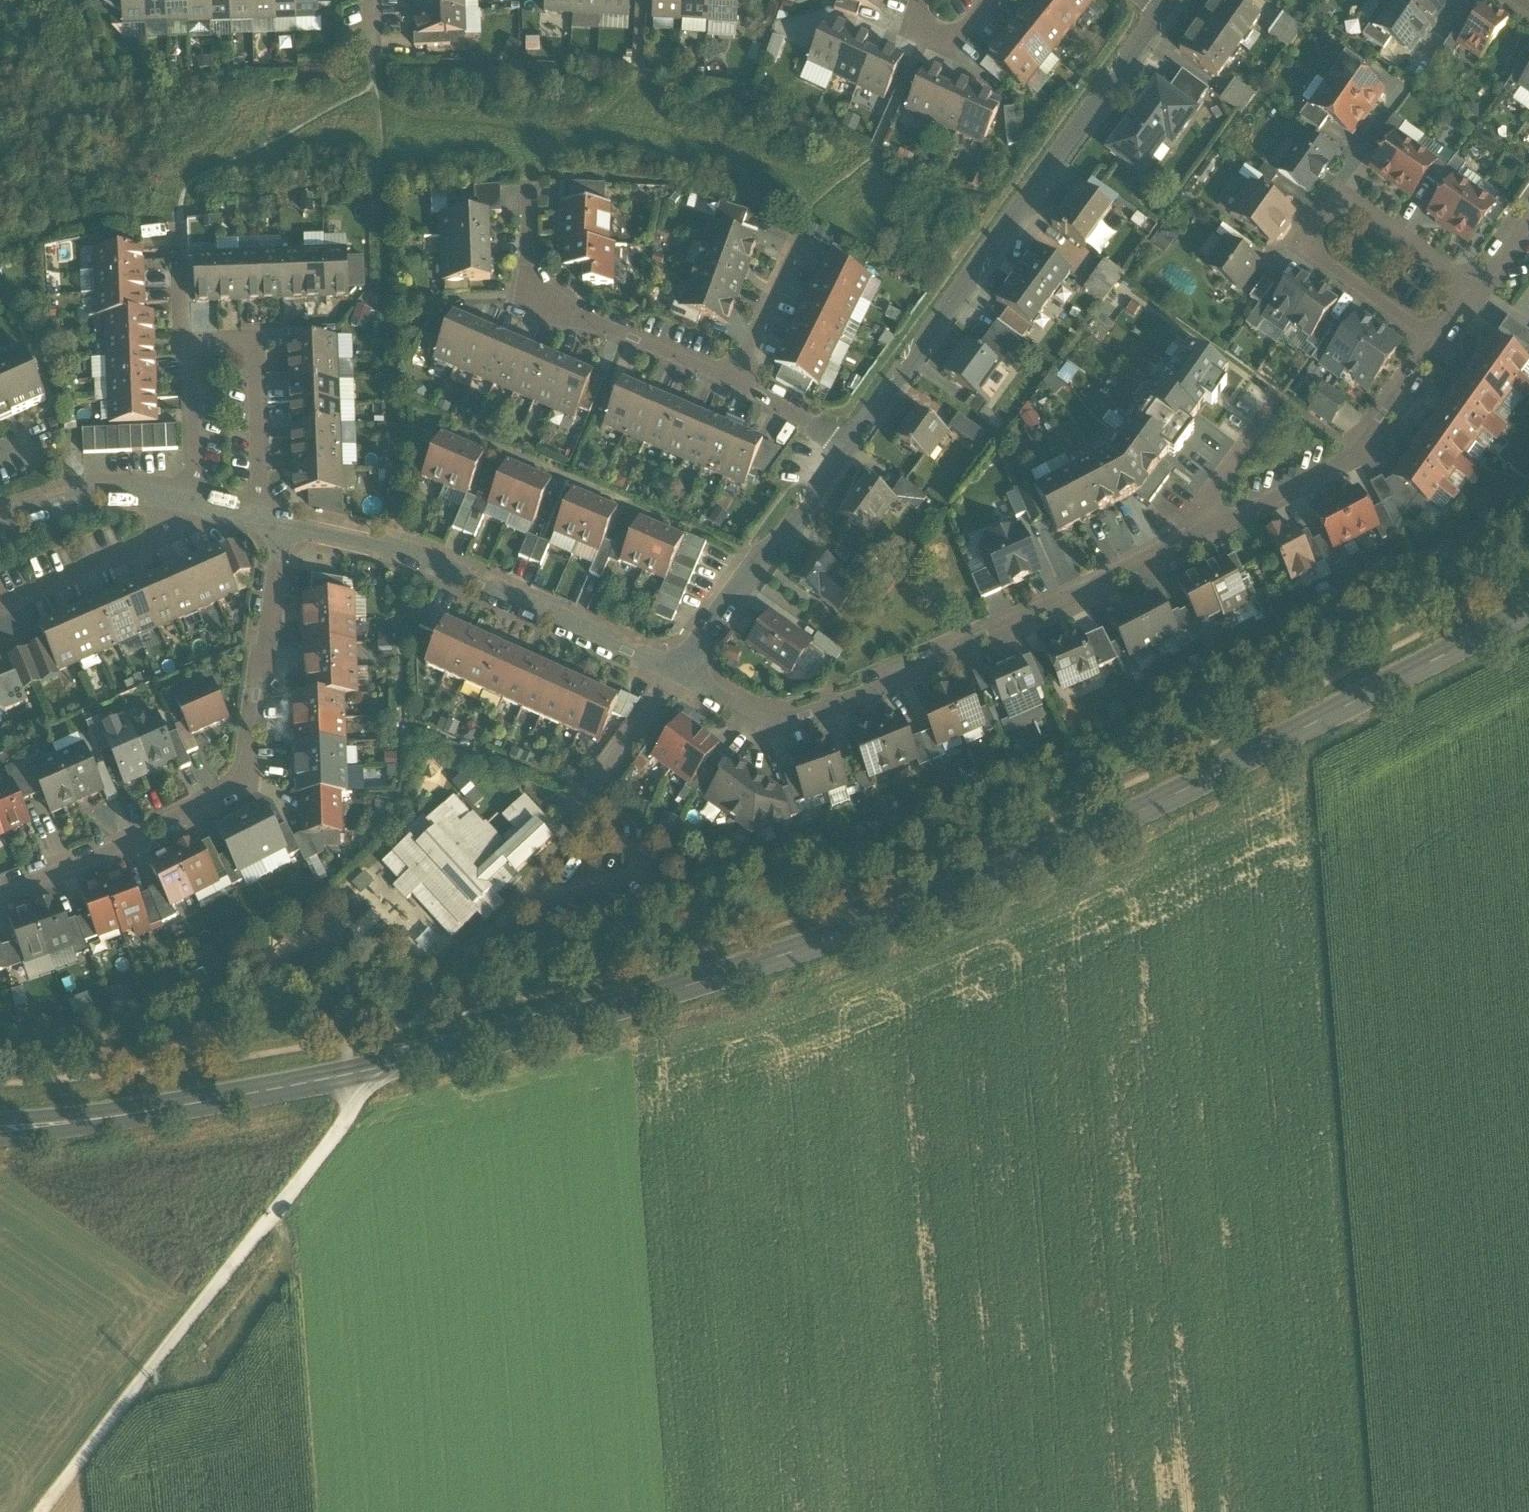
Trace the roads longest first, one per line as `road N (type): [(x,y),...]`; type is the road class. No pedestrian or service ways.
road 1 (secondary): [(1528,610),(1107,830),(945,903),(587,1020),(215,1100),(0,1127)]
road 2 (residential): [(678,673),(768,729),(1171,551)]
road 3 (track): [(350,1075),(343,1120),(41,1511)]
road 4 (residential): [(1167,14),(849,445)]
road 5 (residential): [(0,892),(131,843),(244,783),(284,528)]
road 6 (residential): [(678,673),(401,551),(284,528)]
road 7 (residential): [(1438,348),(1306,251),(1344,200),(1476,292)]
road 8 (residential): [(1171,551),(1359,451),(1438,348)]
road 9 (residential): [(739,385),(531,301),(537,265),(528,187)]
road 10 (residential): [(849,445),(678,673)]
road 11 (residential): [(678,673),(527,888)]
road 12 (residential): [(185,345),(258,340),(265,524)]
road 13 (residential): [(193,504),(126,494),(70,499),(0,524)]
road 14 (residential): [(1171,551),(1275,401)]
road 15 (residential): [(193,504),(185,345)]
road 16 (residential): [(739,385),(797,238)]
road 17 (residential): [(918,0),(909,22),(953,46),(989,0)]
road 18 (residential): [(849,445),(739,385)]
road 19 (residential): [(185,345),(178,224)]

